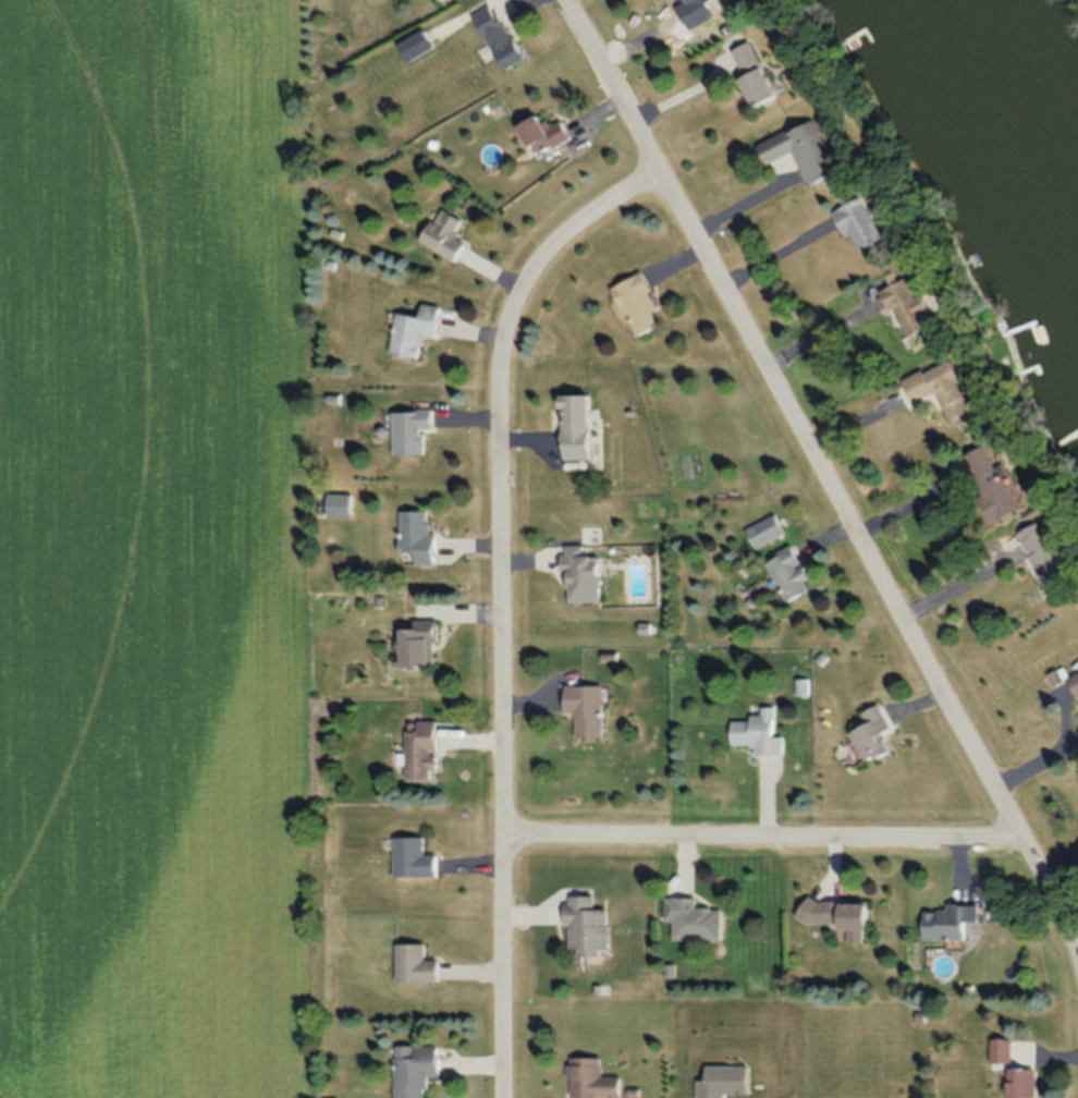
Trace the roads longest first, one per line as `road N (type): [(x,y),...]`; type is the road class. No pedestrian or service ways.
road 1 (residential): [(1077,973),(1020,846),(559,0)]
road 2 (residential): [(658,176),(542,264),(518,301),(505,343),(505,1097)]
road 3 (residential): [(503,843),(1020,846)]

